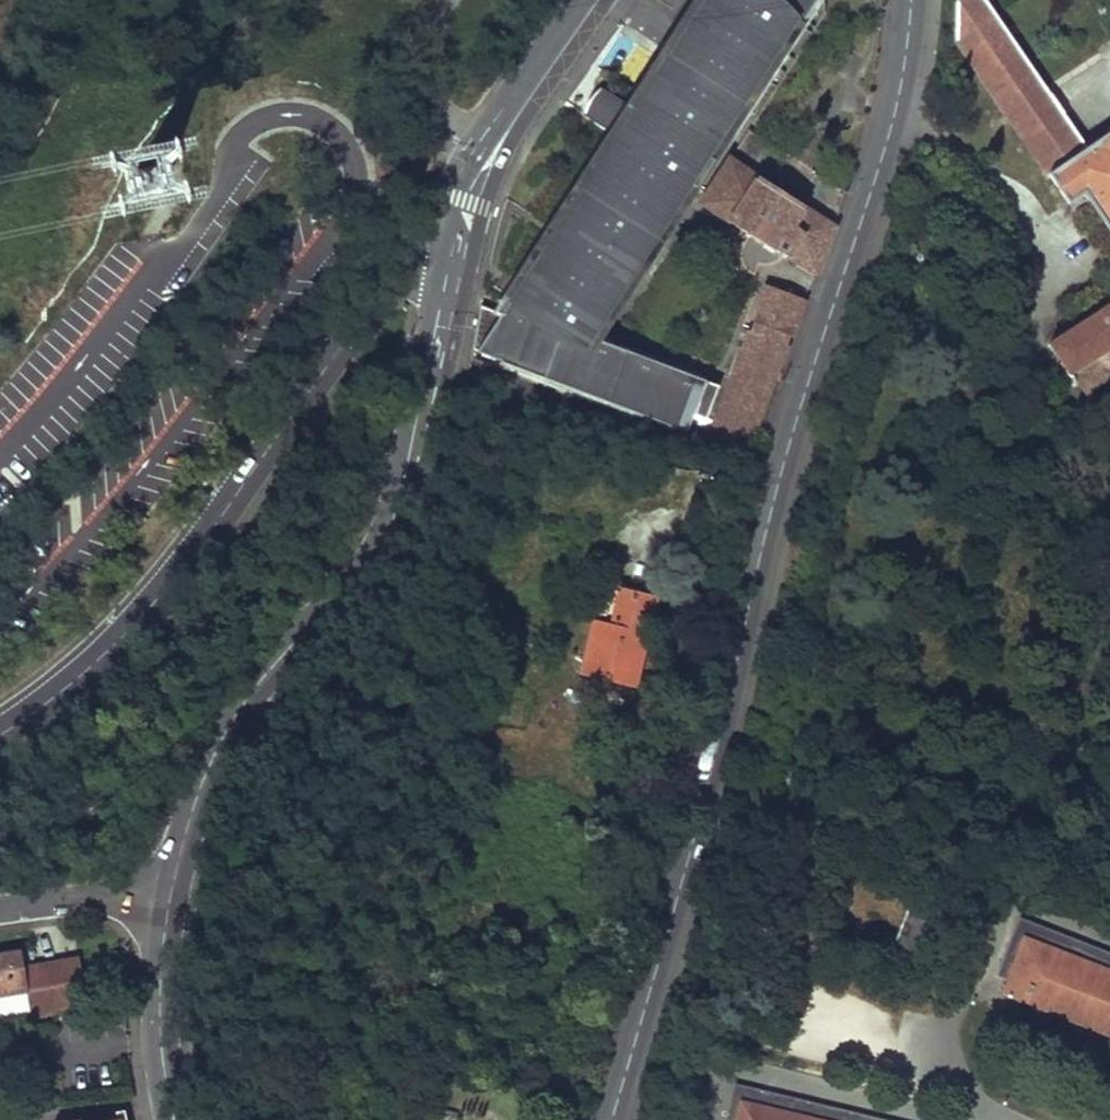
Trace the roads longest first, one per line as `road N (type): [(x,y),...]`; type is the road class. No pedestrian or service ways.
road 1 (tertiary): [(910,0),(891,128),(781,472),(719,739),(612,1119)]
road 2 (unclassified): [(362,307),(105,666),(0,750)]
road 3 (unclassified): [(371,562),(246,694),(200,785),(166,911)]
road 4 (unclassified): [(371,562),(401,525),(418,483),(467,275)]
road 5 (unclassified): [(435,279),(371,562)]
road 6 (unclassified): [(474,248),(519,127),(607,0)]
road 7 (unclassified): [(579,0),(469,157),(447,223)]
road 8 (residential): [(166,911),(0,920)]
road 9 (unclassified): [(166,911),(160,1048)]
road 10 (unclassified): [(447,223),(426,221),(391,246),(362,307)]

